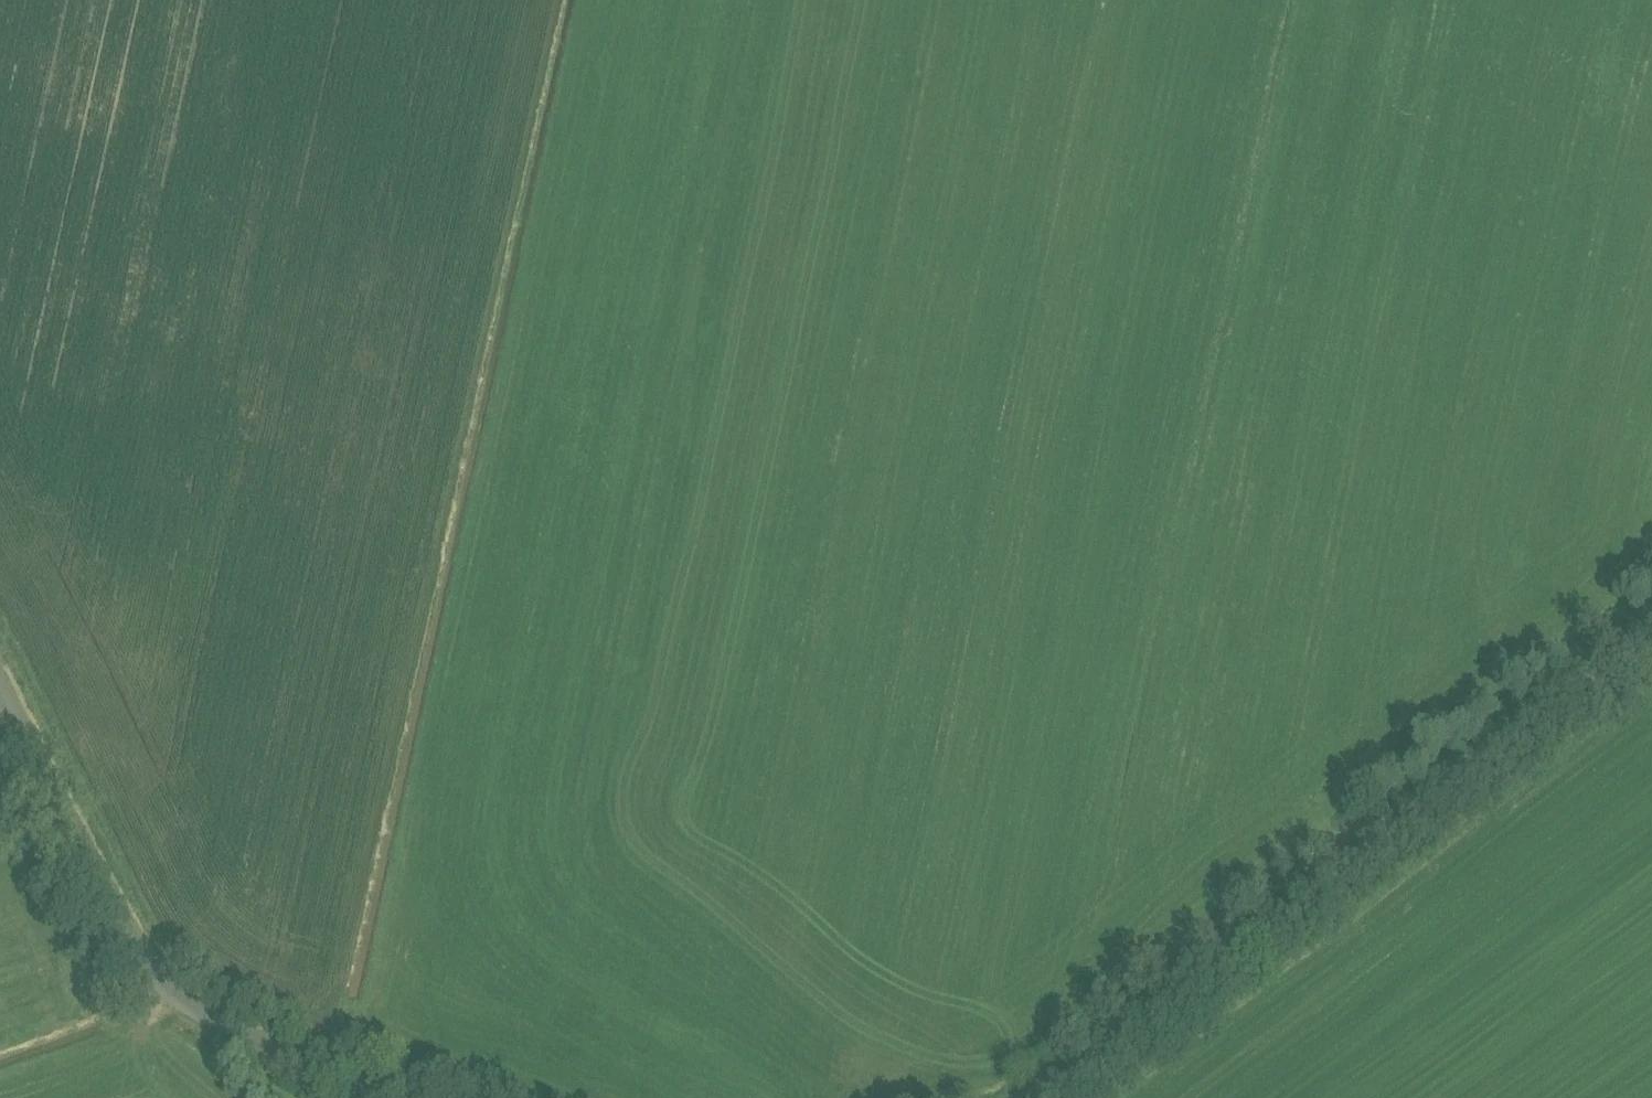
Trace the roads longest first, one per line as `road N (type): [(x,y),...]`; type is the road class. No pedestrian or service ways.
road 1 (unclassified): [(1039,1097),(1651,629)]
road 2 (unclassified): [(387,1097),(251,1038),(168,988),(94,874),(0,684)]

